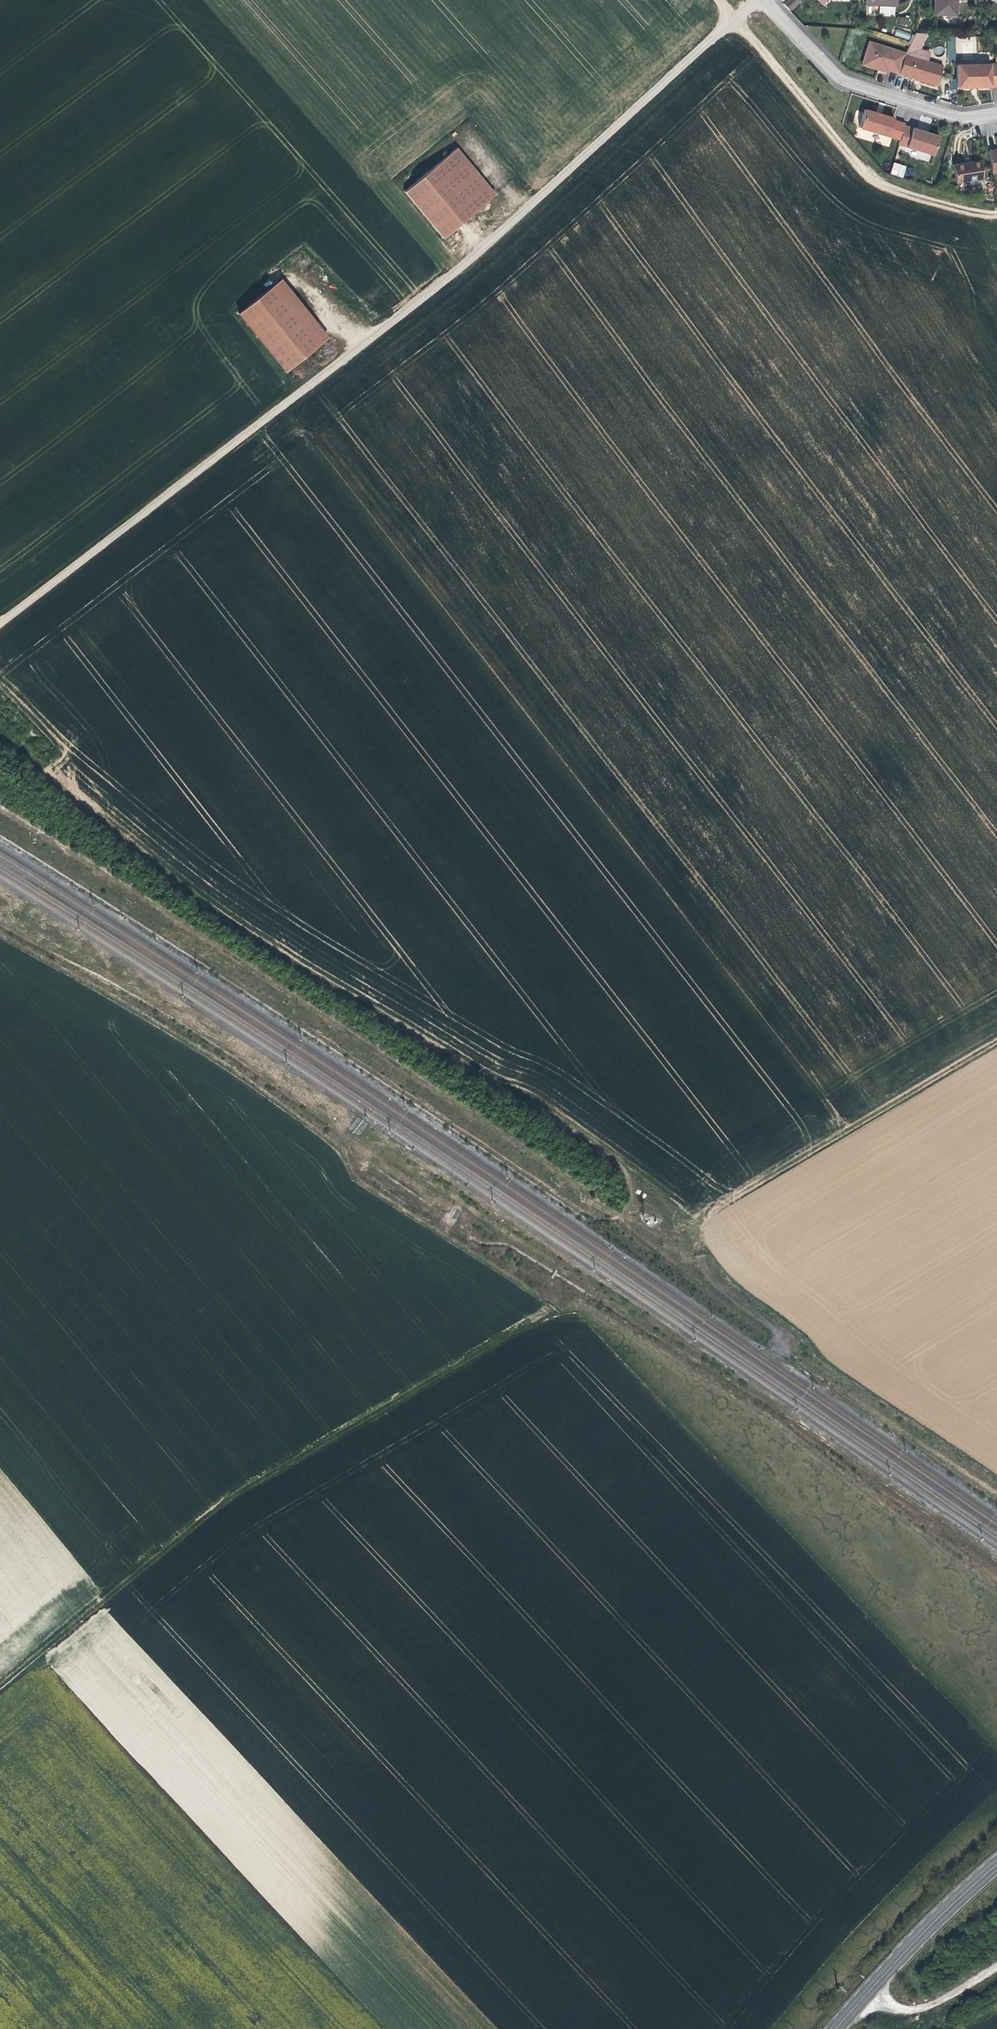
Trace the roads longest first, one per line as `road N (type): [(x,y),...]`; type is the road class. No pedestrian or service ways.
road 1 (track): [(0,1686),(214,1506),(552,1308)]
road 2 (track): [(996,1039),(720,1204),(703,1255)]
road 3 (track): [(996,209),(922,197),(874,174),(718,0)]
road 4 (residential): [(766,0),(854,85),(956,115),(996,113)]
road 5 (primary): [(835,2028),(996,1864)]

